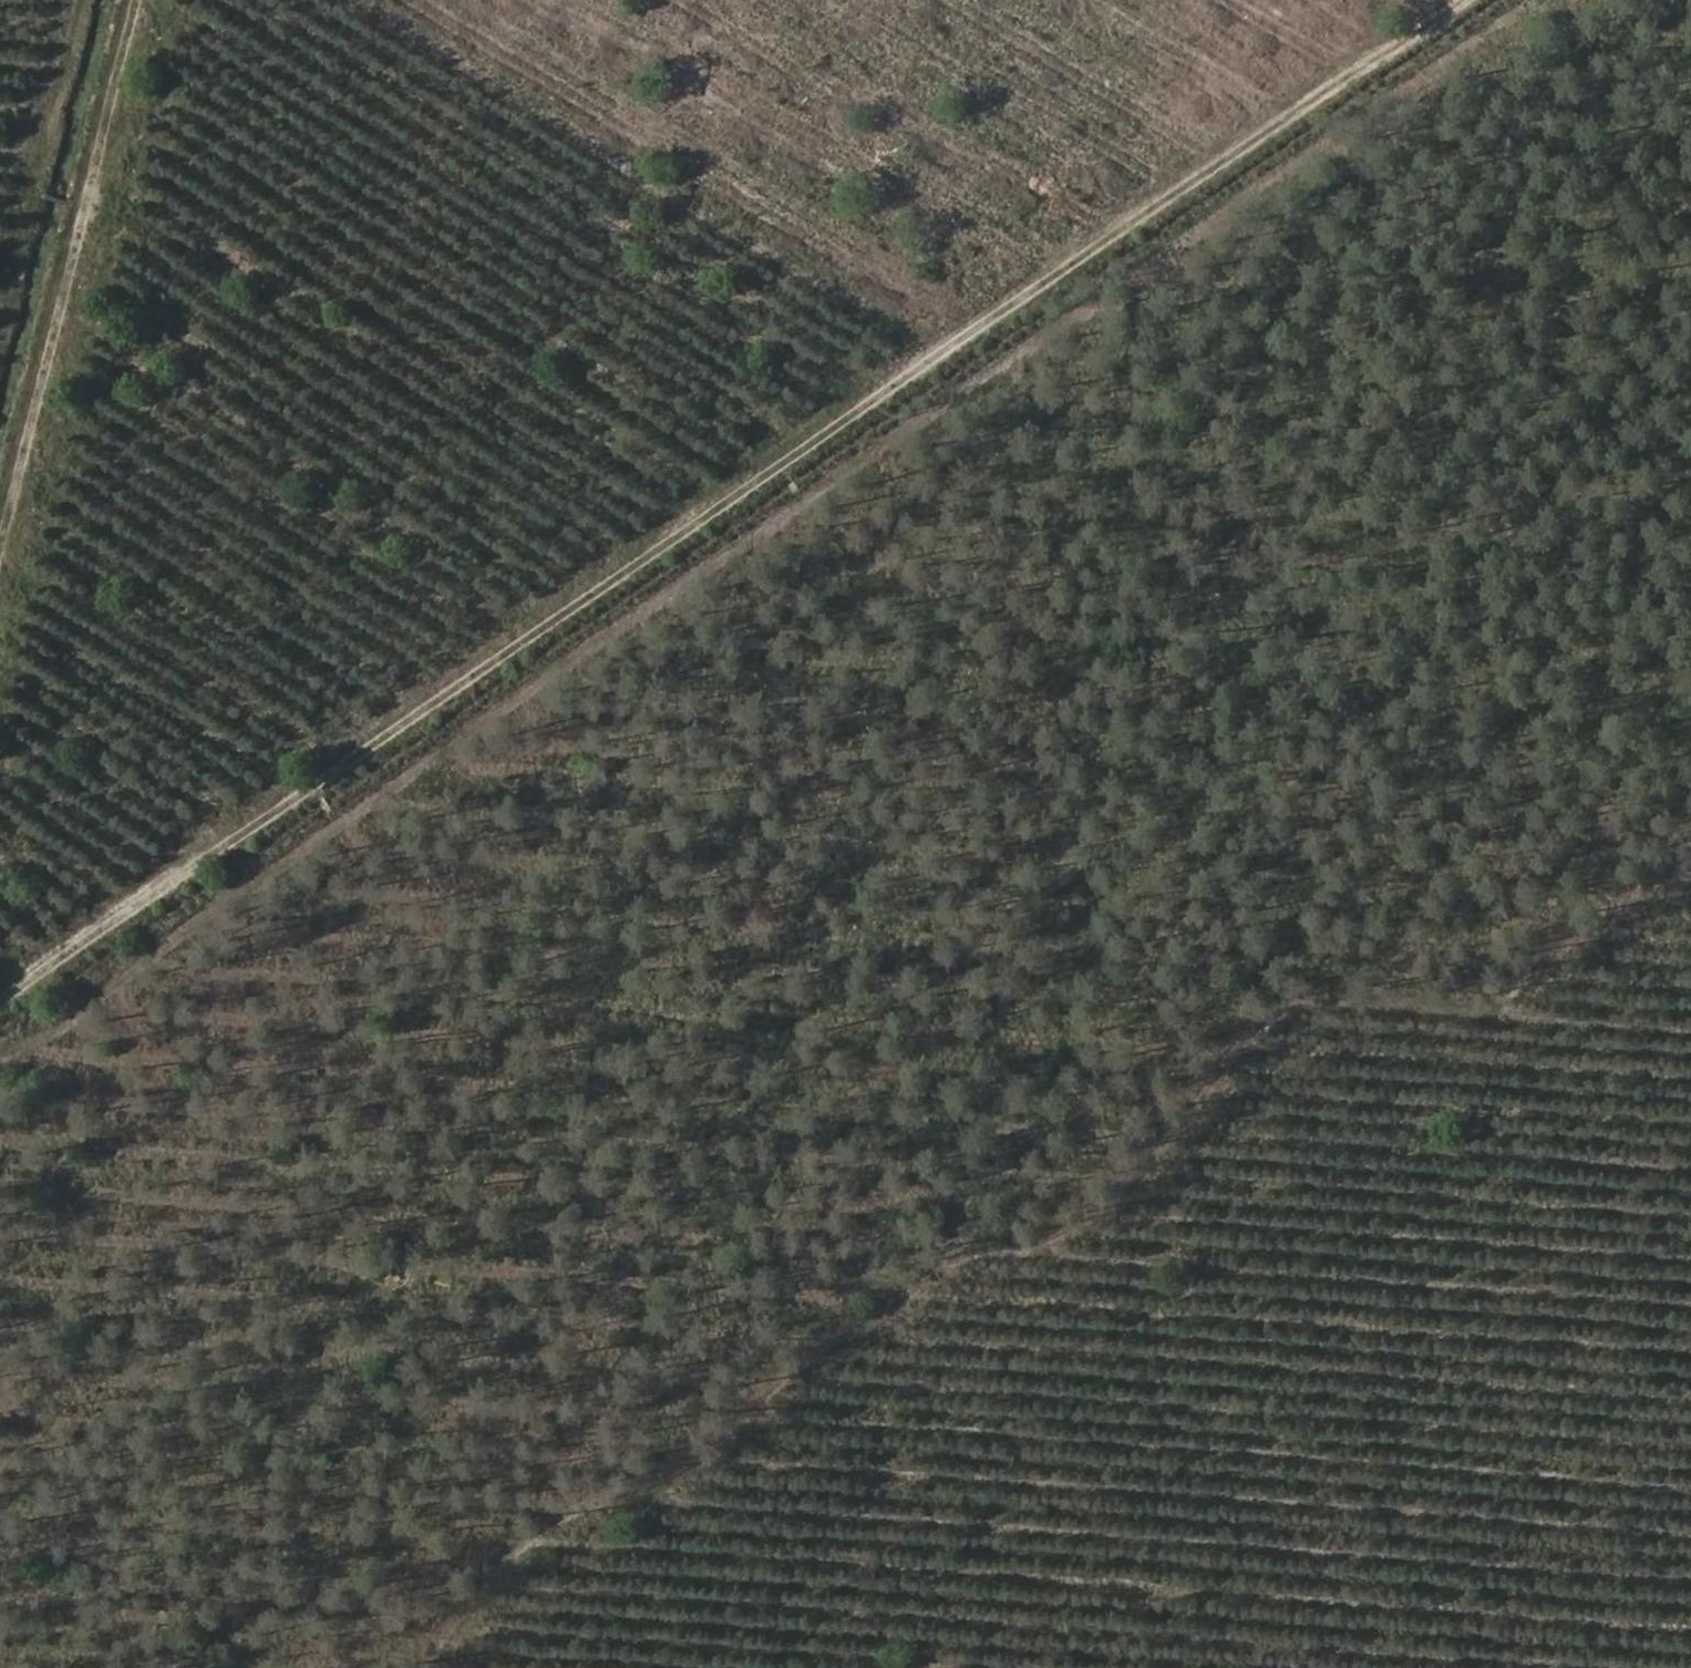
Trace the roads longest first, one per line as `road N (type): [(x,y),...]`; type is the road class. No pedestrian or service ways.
road 1 (track): [(0,1014),(1473,0)]
road 2 (track): [(0,631),(155,0)]

